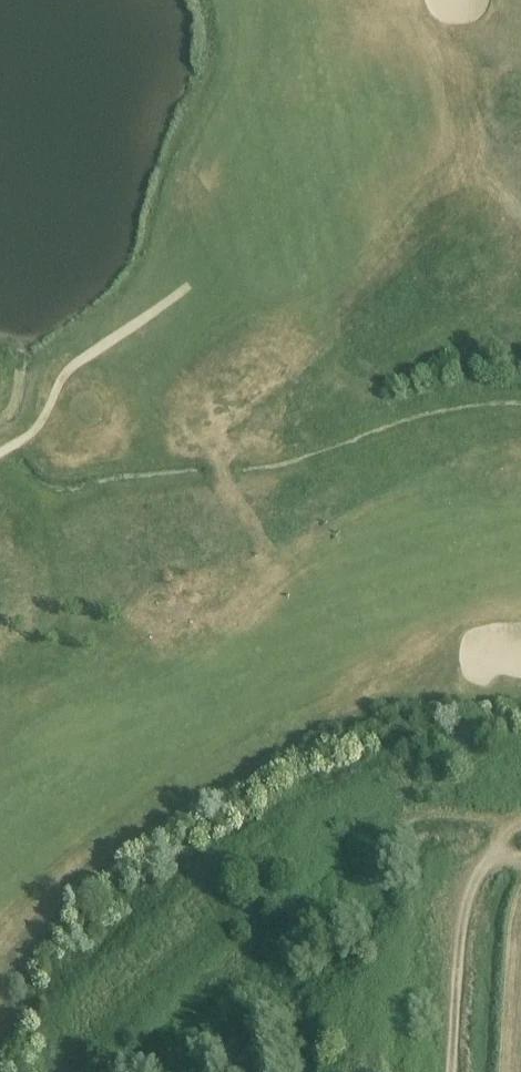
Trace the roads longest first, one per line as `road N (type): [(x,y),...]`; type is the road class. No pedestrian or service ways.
road 1 (track): [(459,1071),(476,886),(520,826)]

